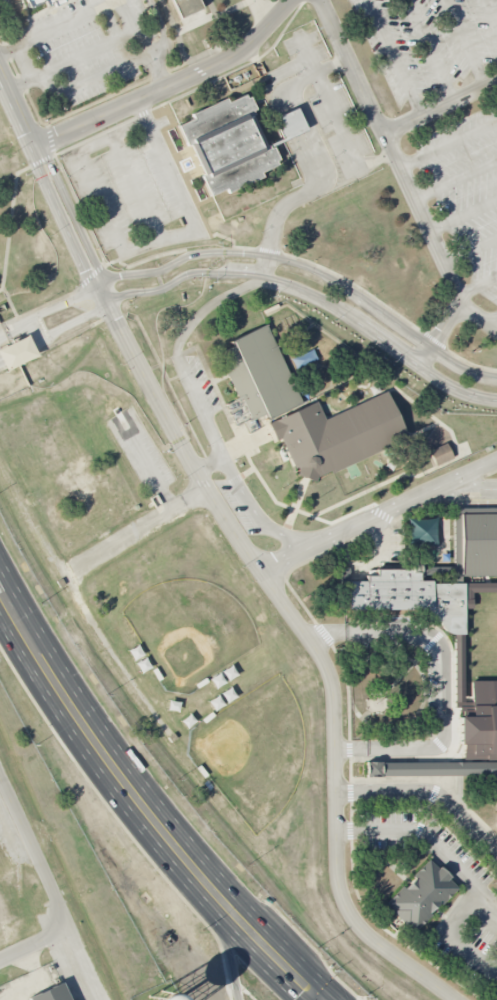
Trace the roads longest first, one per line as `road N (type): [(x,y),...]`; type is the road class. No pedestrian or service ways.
road 1 (residential): [(454,999),(371,940),(343,897),(338,692),(325,659),(259,570)]
road 2 (tertiary): [(496,379),(457,367),(342,285),(269,256),(192,254),(159,272),(100,286)]
road 3 (tertiary): [(109,304),(195,273),(264,276),(341,310),(449,386),(496,400)]
road 4 (residential): [(323,540),(296,539),(259,519),(222,456),(177,347),(205,309),(236,291),(261,282),(310,293)]
road 5 (residential): [(430,348),(459,305),(459,286),(438,260),(323,0)]
road 6 (primary): [(220,900),(122,782),(0,588)]
road 7 (residential): [(259,570),(169,425),(109,304)]
road 8 (residential): [(36,146),(249,49),(292,0)]
road 9 (residential): [(259,570),(496,458)]
road 10 (tertiary): [(109,304),(0,68)]
road 11 (residential): [(70,575),(205,488)]
road 12 (primary): [(322,999),(220,900)]
road 13 (residential): [(384,133),(496,80)]
road 14 (tertiary): [(0,359),(109,304)]

